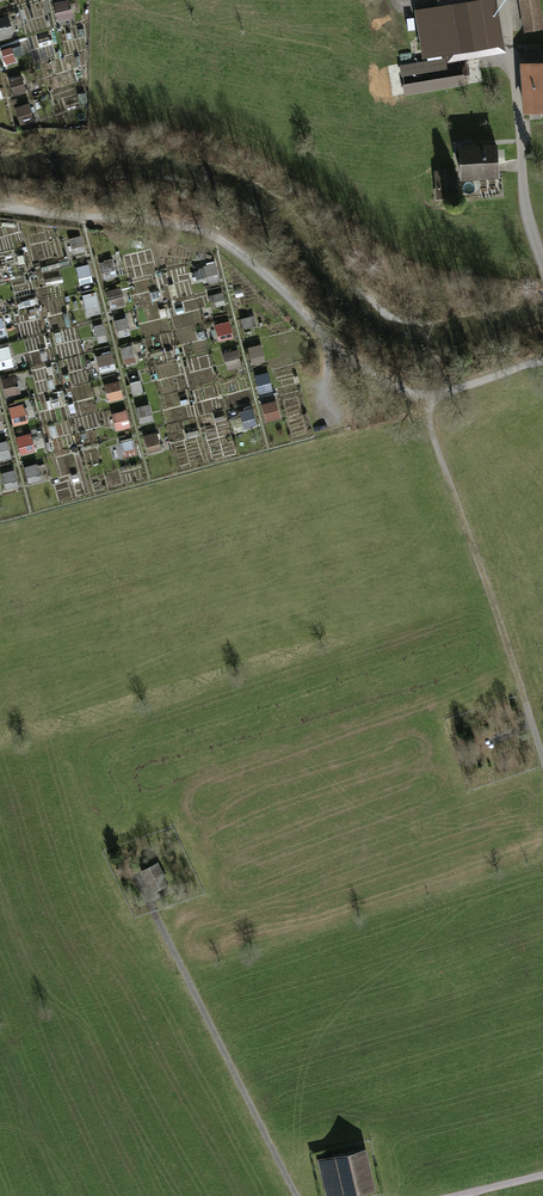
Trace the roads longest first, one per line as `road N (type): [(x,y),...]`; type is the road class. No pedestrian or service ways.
road 1 (track): [(542,361),(427,394),(382,379),(324,336),(279,281),(231,245),(176,225),(0,205)]
road 2 (track): [(542,765),(431,431),(427,394)]
road 3 (track): [(296,1195),(154,917)]
road 4 (unclassified): [(508,0),(525,191),(542,258)]

